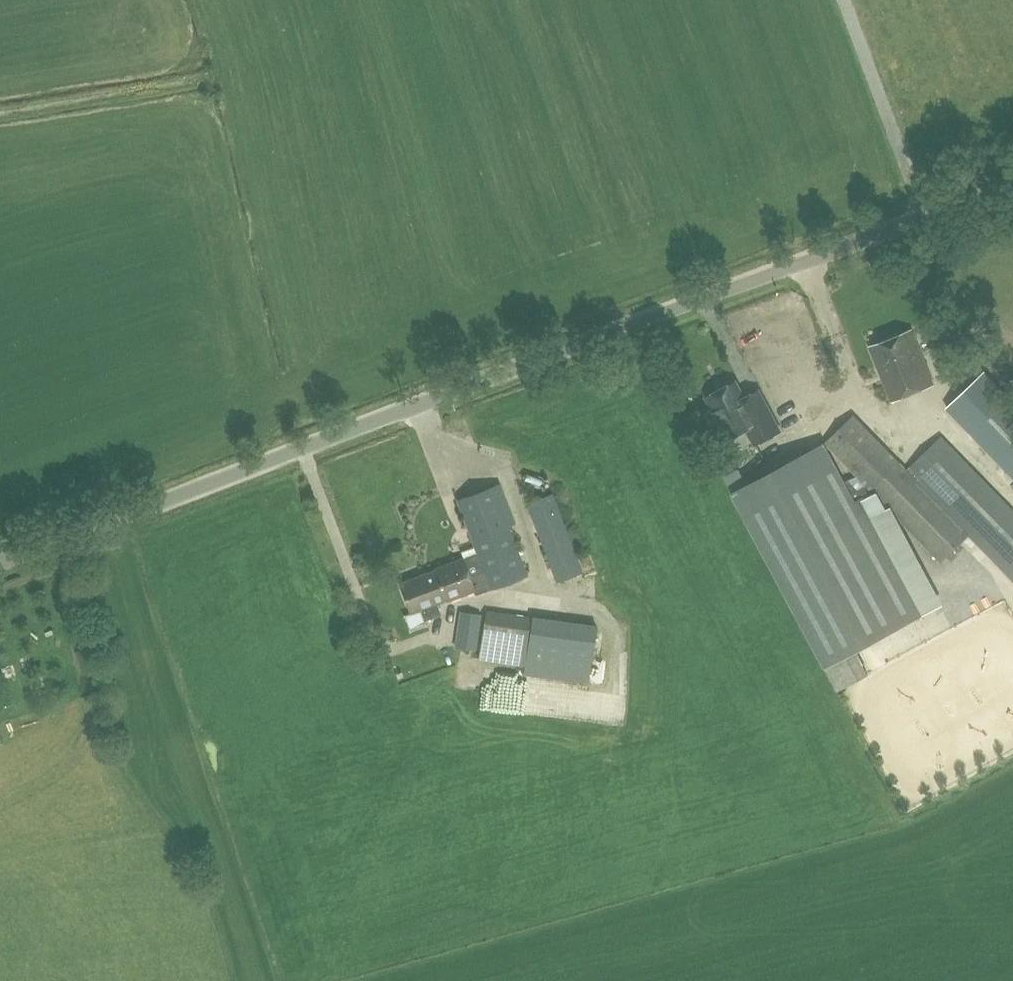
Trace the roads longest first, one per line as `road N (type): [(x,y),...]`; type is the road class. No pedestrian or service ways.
road 1 (unclassified): [(0,557),(1012,180)]

